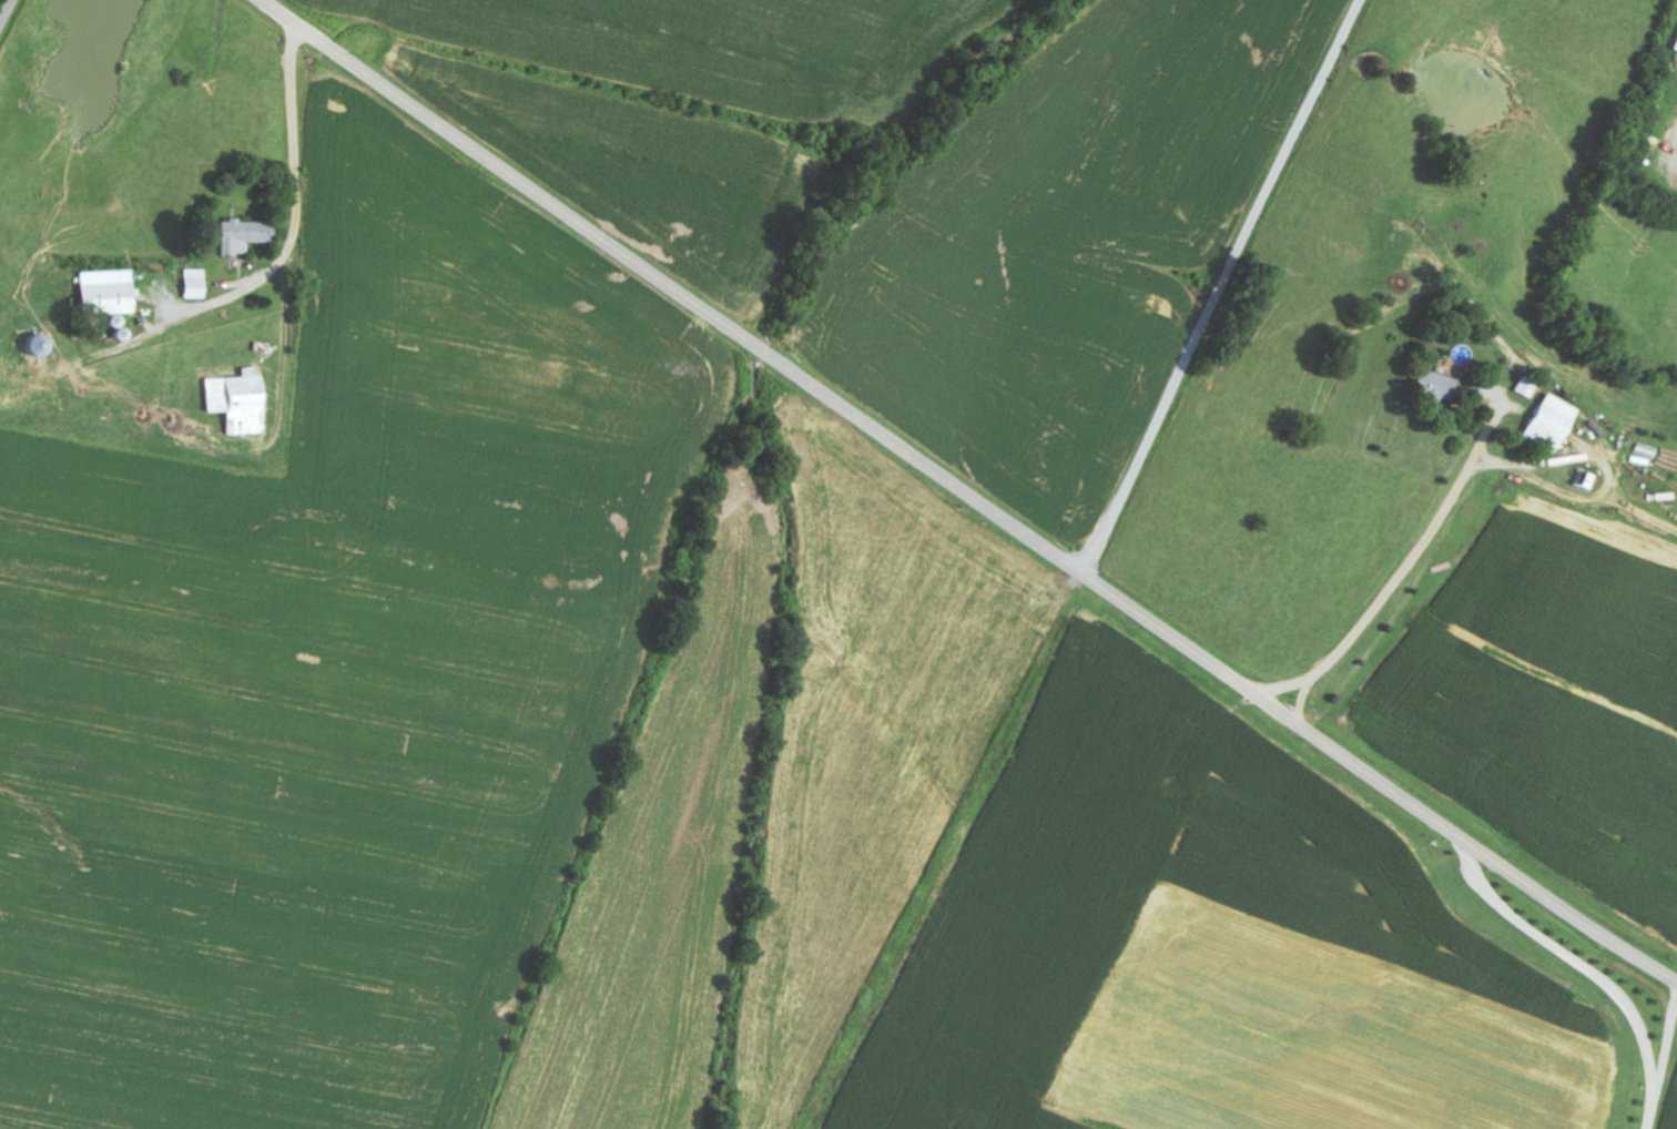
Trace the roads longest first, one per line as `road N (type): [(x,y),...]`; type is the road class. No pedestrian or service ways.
road 1 (tertiary): [(262,0),(1676,981)]
road 2 (residential): [(1363,0),(1086,576)]

